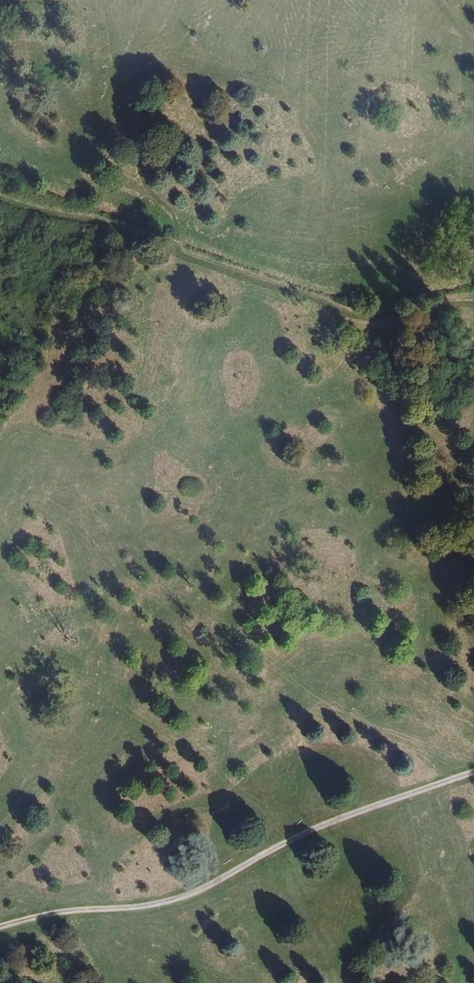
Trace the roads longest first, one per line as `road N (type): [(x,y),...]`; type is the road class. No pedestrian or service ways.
road 1 (track): [(473,306),(377,321),(180,257),(178,220),(148,195),(116,56),(84,0)]
road 2 (track): [(0,928),(68,910),(178,900),(299,836),(473,772)]
road 3 (track): [(180,257),(0,199)]

